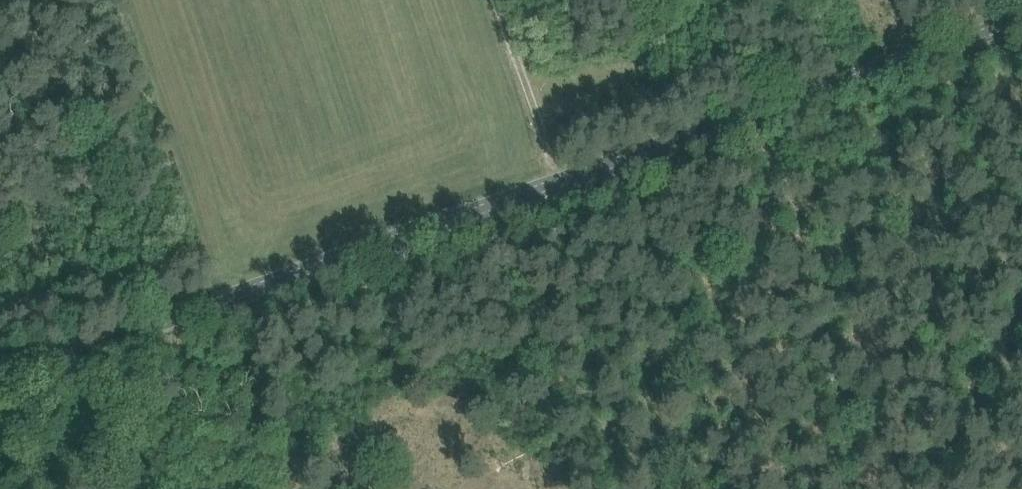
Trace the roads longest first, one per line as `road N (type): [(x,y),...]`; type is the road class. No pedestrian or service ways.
road 1 (unclassified): [(0,378),(1021,20)]
road 2 (track): [(177,316),(104,206),(17,0)]
road 3 (track): [(561,181),(498,0)]

